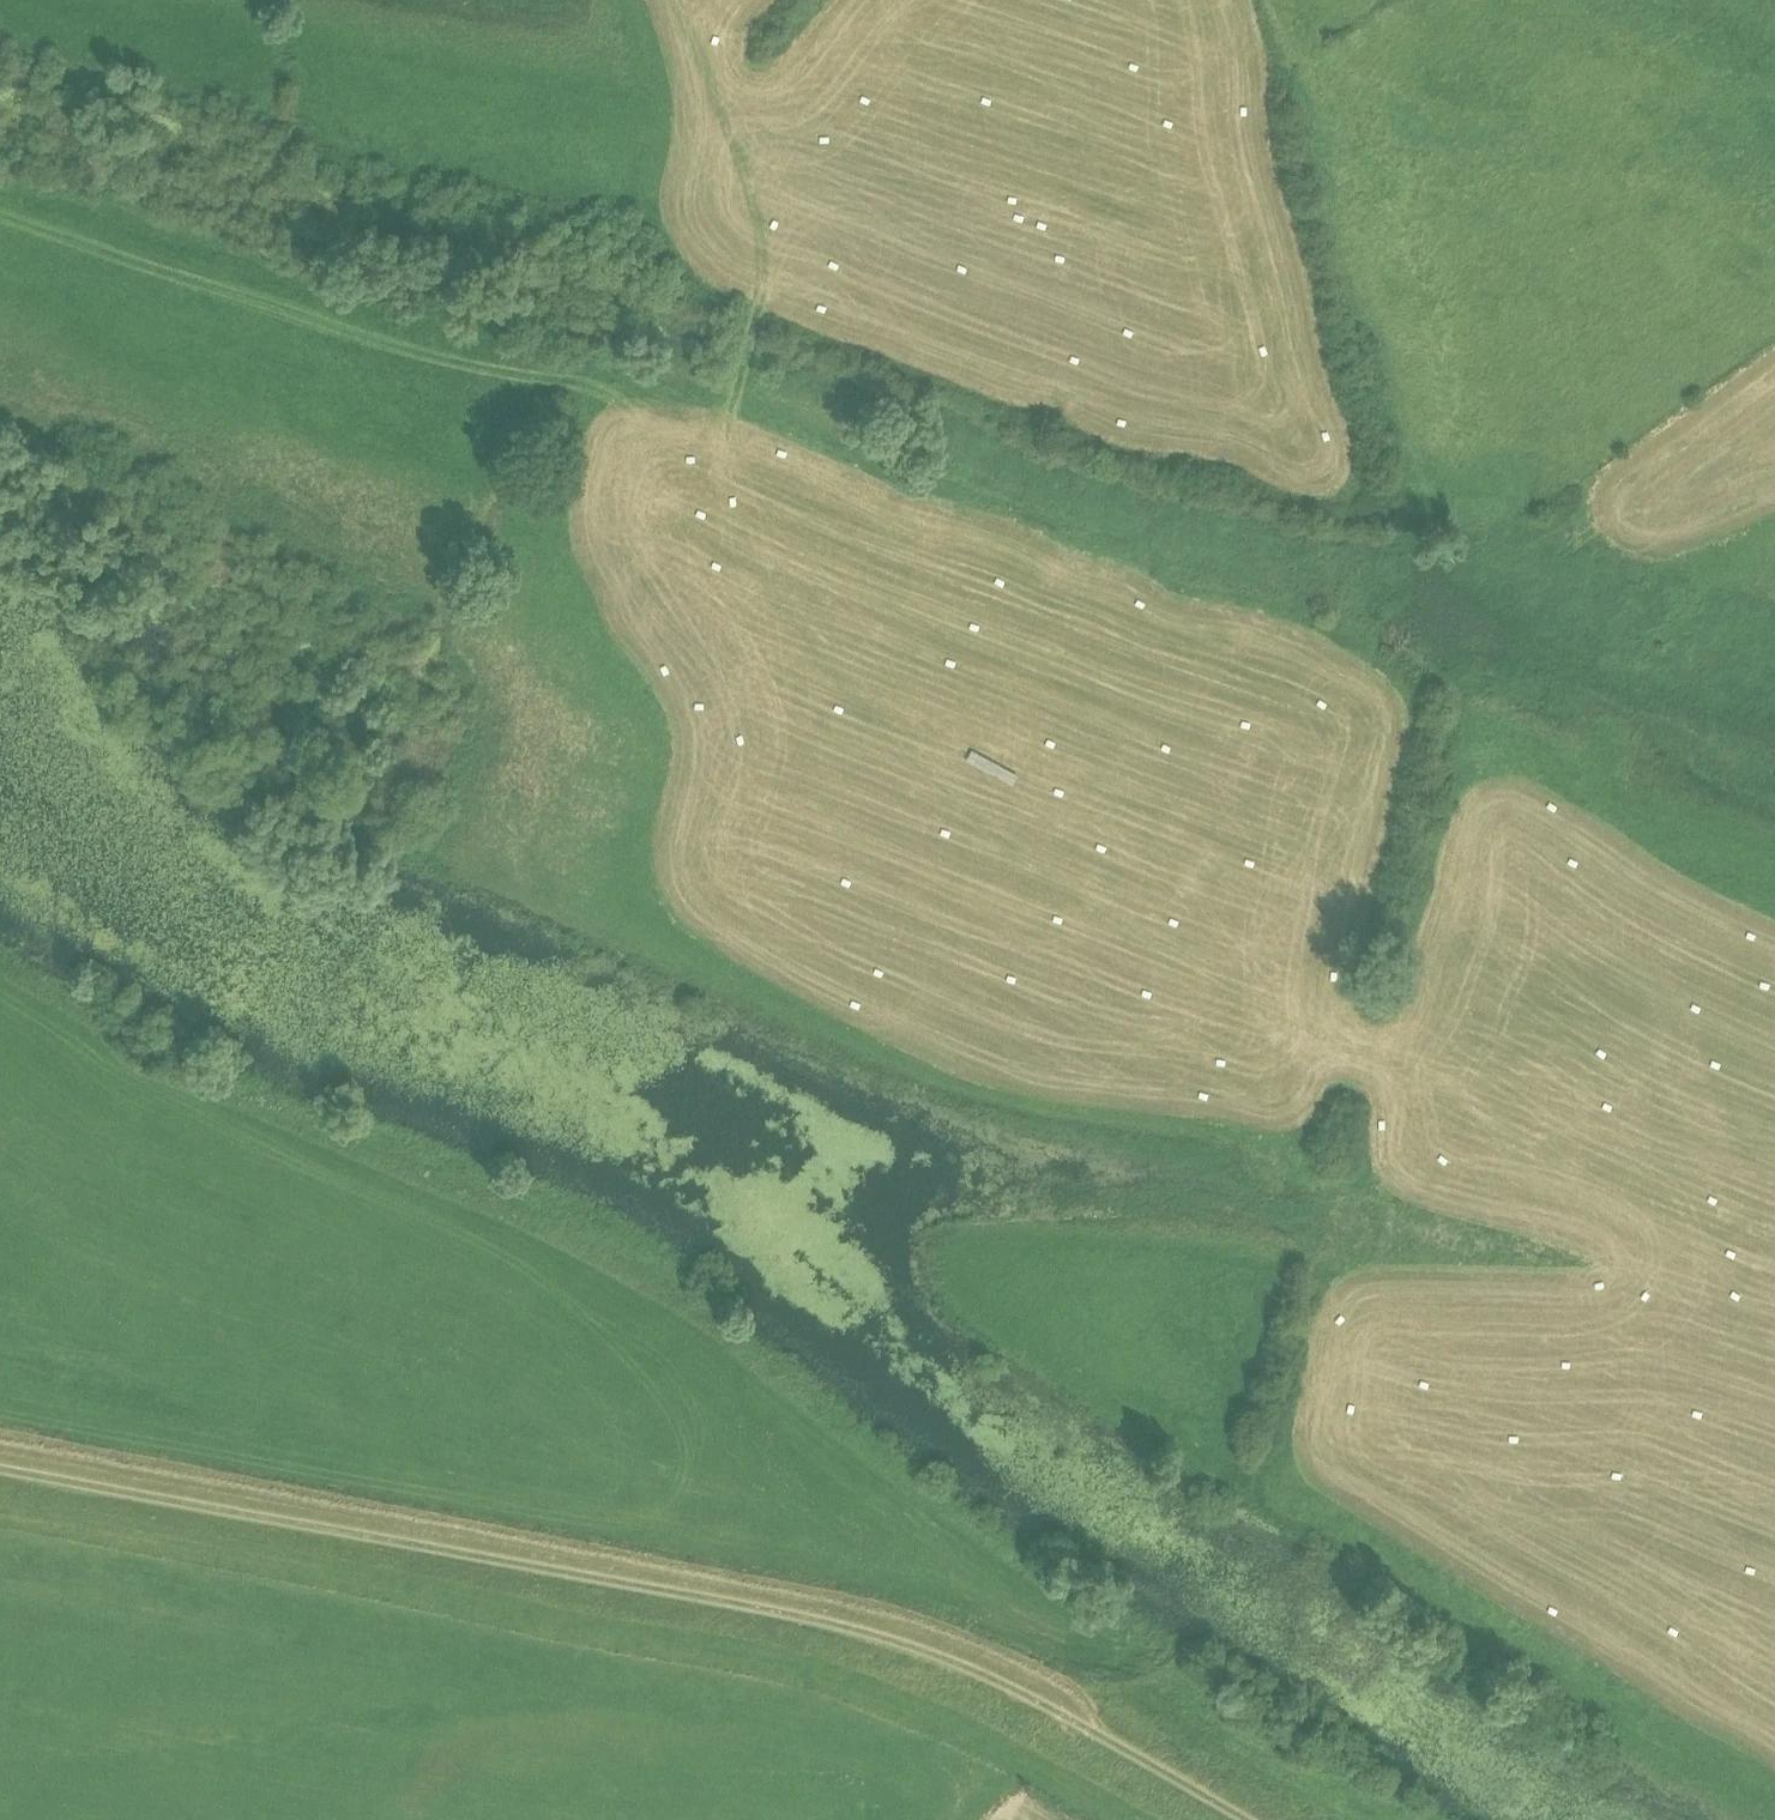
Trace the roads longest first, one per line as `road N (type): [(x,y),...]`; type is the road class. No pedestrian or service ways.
road 1 (track): [(0,1468),(846,1627),(983,1675),(1247,1819)]

